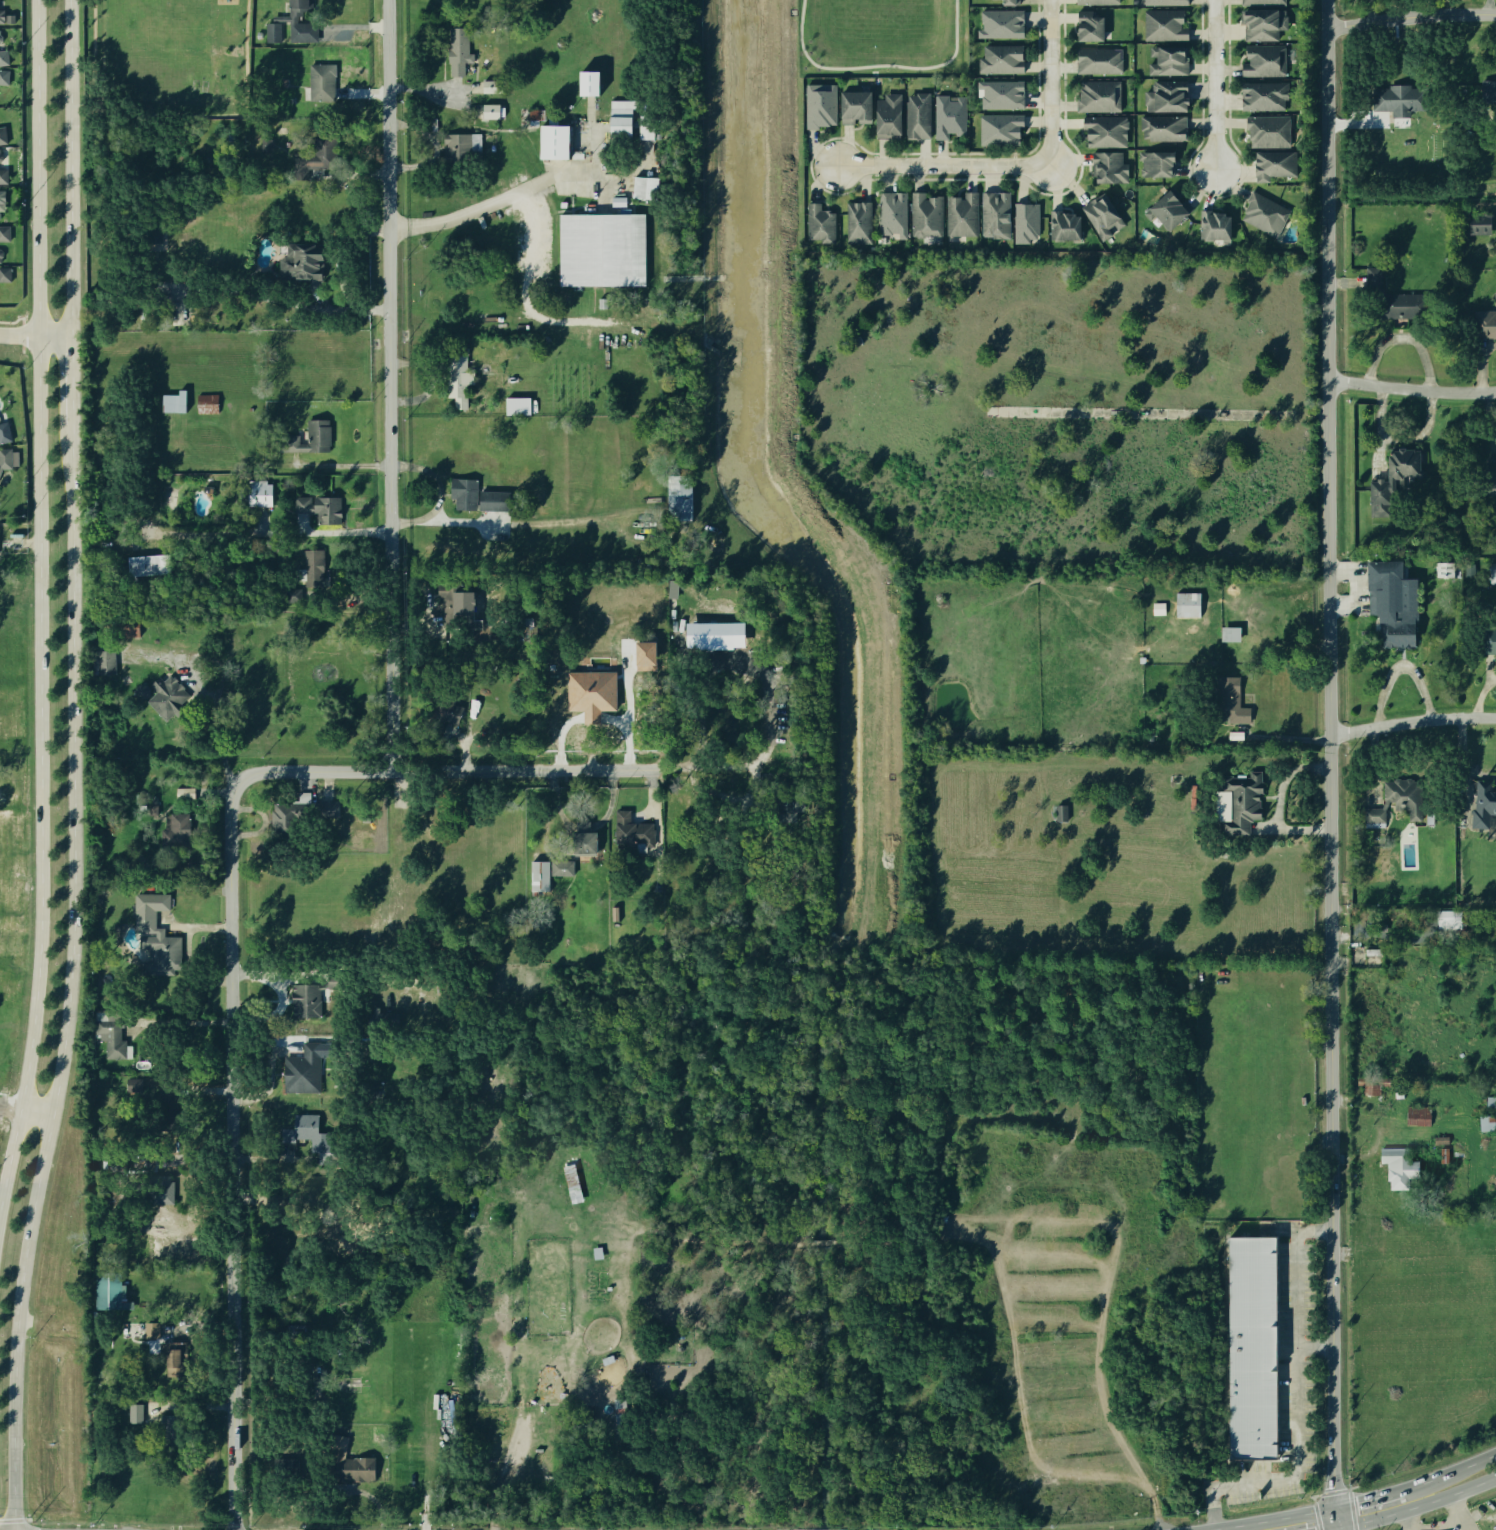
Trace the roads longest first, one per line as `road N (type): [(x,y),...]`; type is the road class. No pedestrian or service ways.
road 1 (residential): [(235,1529),(236,799),(247,778),(268,769),(390,770),(396,464),(389,0)]
road 2 (residential): [(1335,1506),(1326,0)]
road 3 (secondary): [(36,0),(39,937),(27,1063),(0,1205)]
road 4 (secondary): [(12,1529),(15,1340),(60,1068),(71,947),(69,433)]
road 5 (residential): [(390,770),(842,769)]
road 6 (secondary): [(69,335),(68,0)]
road 7 (residential): [(833,164),(1051,168)]
road 8 (residential): [(1214,171),(1213,0)]
road 9 (residential): [(1326,27),(1495,15)]
road 10 (residential): [(1495,391),(1327,379)]
road 11 (residential): [(1050,0),(1051,168)]
road 12 (residential): [(1329,735),(1495,718)]
road 13 (secondary): [(1339,1526),(1407,1511),(1495,1476)]
road 14 (secondary): [(1335,1506),(1206,1529)]

